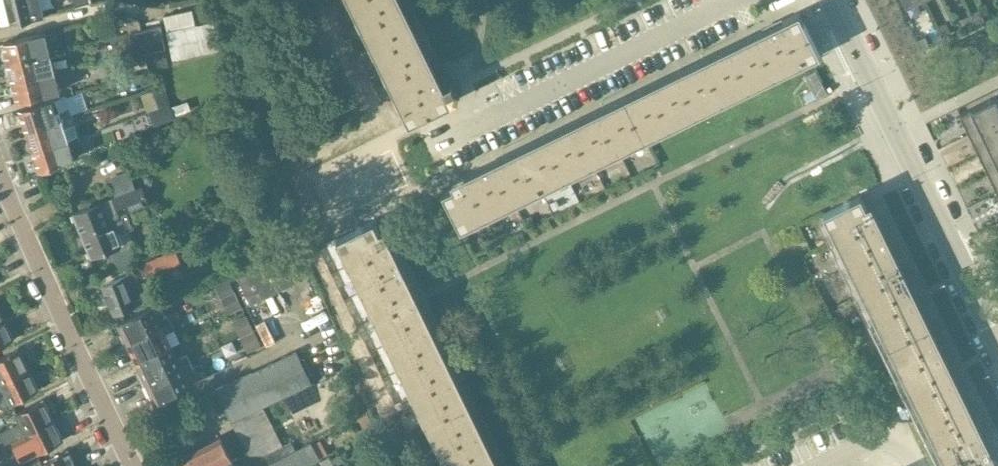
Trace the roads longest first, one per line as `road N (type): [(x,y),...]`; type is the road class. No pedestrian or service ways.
road 1 (residential): [(997,346),(833,0)]
road 2 (residential): [(422,154),(739,0)]
road 3 (residential): [(127,465),(0,172)]

